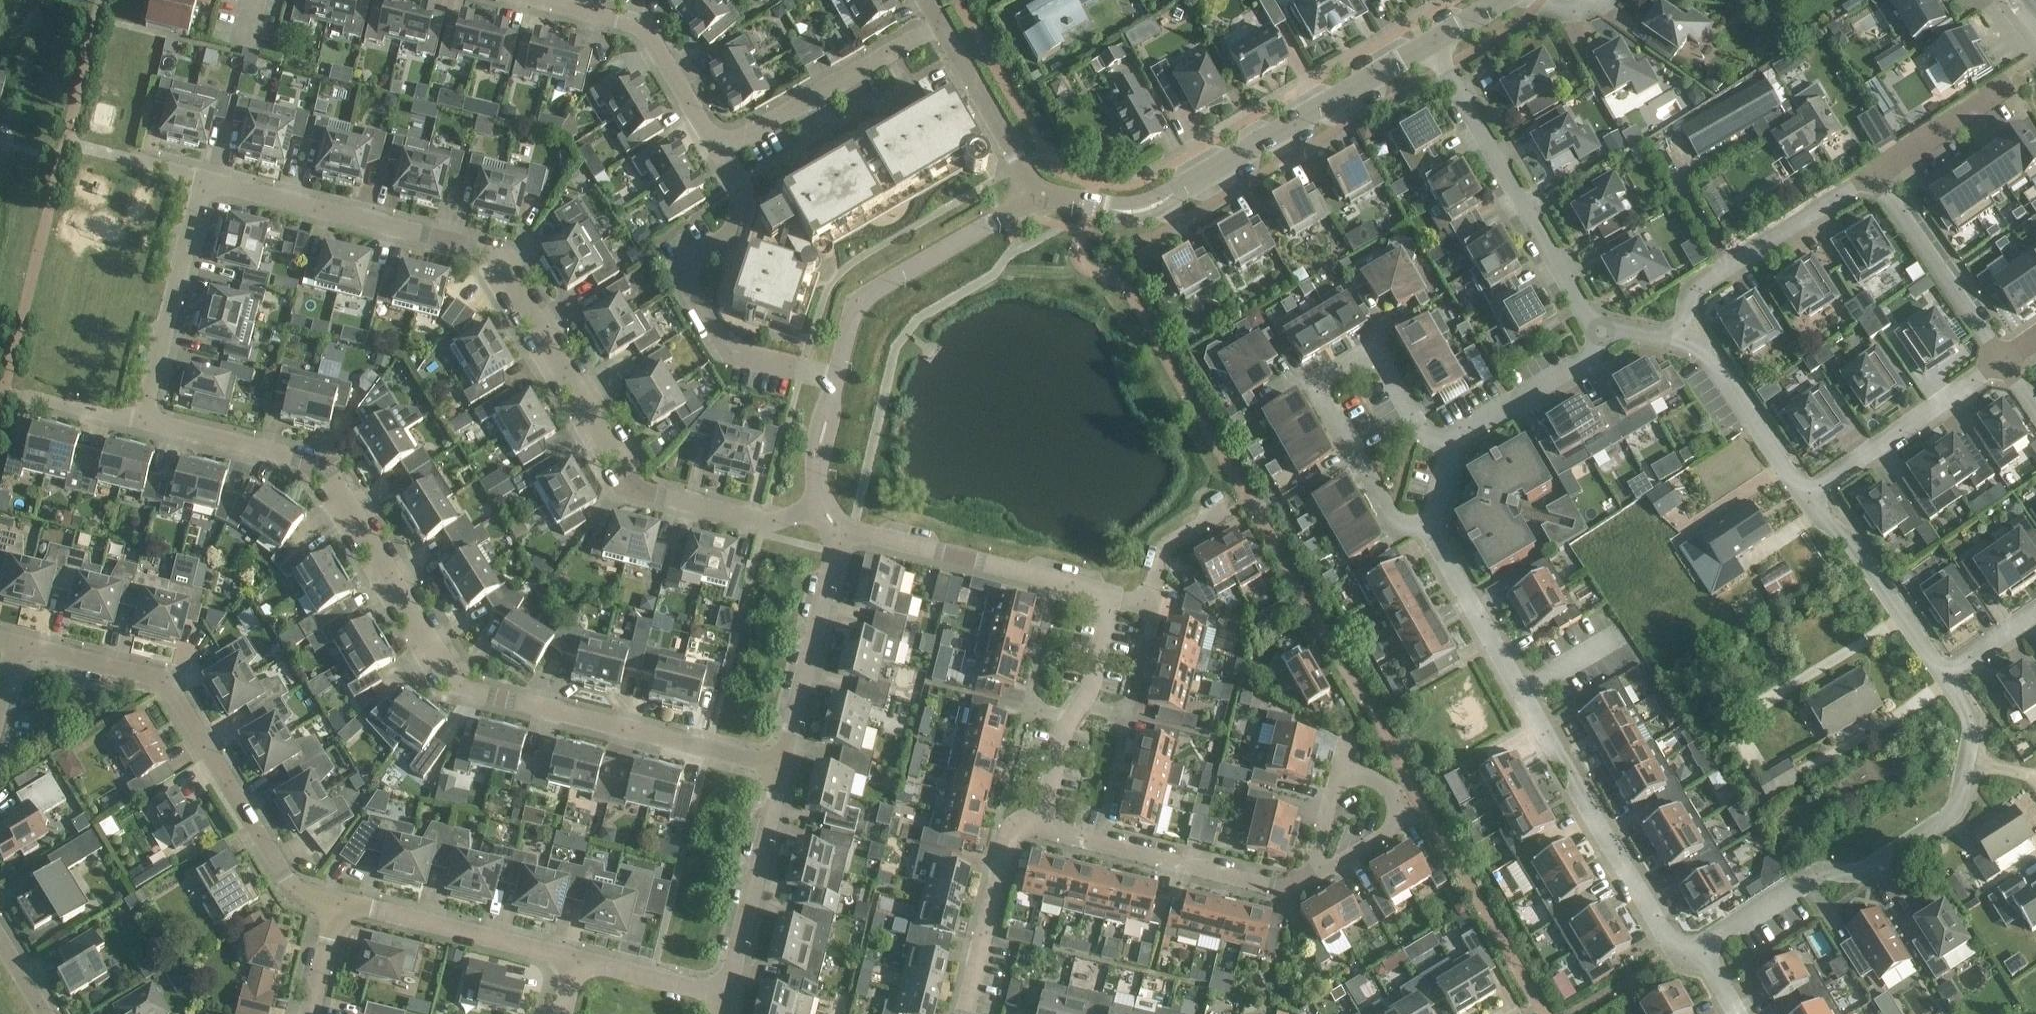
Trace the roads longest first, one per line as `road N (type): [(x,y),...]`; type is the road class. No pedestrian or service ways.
road 1 (residential): [(783,769),(461,687),(315,464),(144,419),(203,188),(224,184),(485,251),(633,490),(770,522),(822,505)]
road 2 (residential): [(1700,950),(1678,952),(1425,527)]
road 3 (residential): [(333,903),(293,889),(156,677),(20,654),(0,704)]
road 4 (residential): [(1032,190),(1051,200),(1145,211),(1429,46)]
road 5 (residential): [(1700,950),(1828,875),(1860,874),(1946,820),(1959,803),(1972,720),(1943,676)]
road 6 (residential): [(1425,527),(1397,525),(1323,394),(1325,378),(1375,357),(1421,431),(1448,444)]
road 7 (residential): [(837,379),(732,355),(684,278),(687,263),(734,229),(740,186),(718,151)]
road 8 (residential): [(1603,325),(1590,322),(1429,46)]
road 9 (residential): [(837,379),(859,300),(1004,221),(1032,190)]
road 10 (residential): [(836,531),(1113,597)]
road 11 (residential): [(1307,884),(1287,893),(1044,828)]
road 12 (residential): [(1680,342),(1691,292),(1873,173)]
road 13 (residential): [(532,0),(645,31),(718,151)]
road 14 (residential): [(718,151),(938,24)]
road 15 (residential): [(574,959),(333,903)]
road 16 (residential): [(783,769),(836,531)]
road 17 (residential): [(1113,597),(1091,685),(1066,729),(1044,828)]
road 18 (residential): [(1806,495),(2002,359)]
road 19 (residential): [(727,997),(783,769)]
road 20 (residential): [(1943,676),(1850,539),(1806,495)]
road 21 (residential): [(1873,173),(2002,359)]
road 22 (residential): [(1044,828),(1024,824),(1010,835),(965,1013)]
road 23 (residential): [(1806,495),(1700,346),(1680,342)]
road 24 (residential): [(1448,444),(1591,355),(1603,325)]
road 25 (residential): [(1307,884),(1390,829),(1396,798),(1354,776),(1336,782)]
road 26 (residential): [(938,24),(1032,190)]
road 27 (residential): [(1232,509),(1164,550),(1149,605),(1113,597)]
road 28 (residential): [(1873,173),(2012,81)]
road 29 (residential): [(727,997),(574,959)]
road 30 (residential): [(822,505),(820,446),(837,379)]

